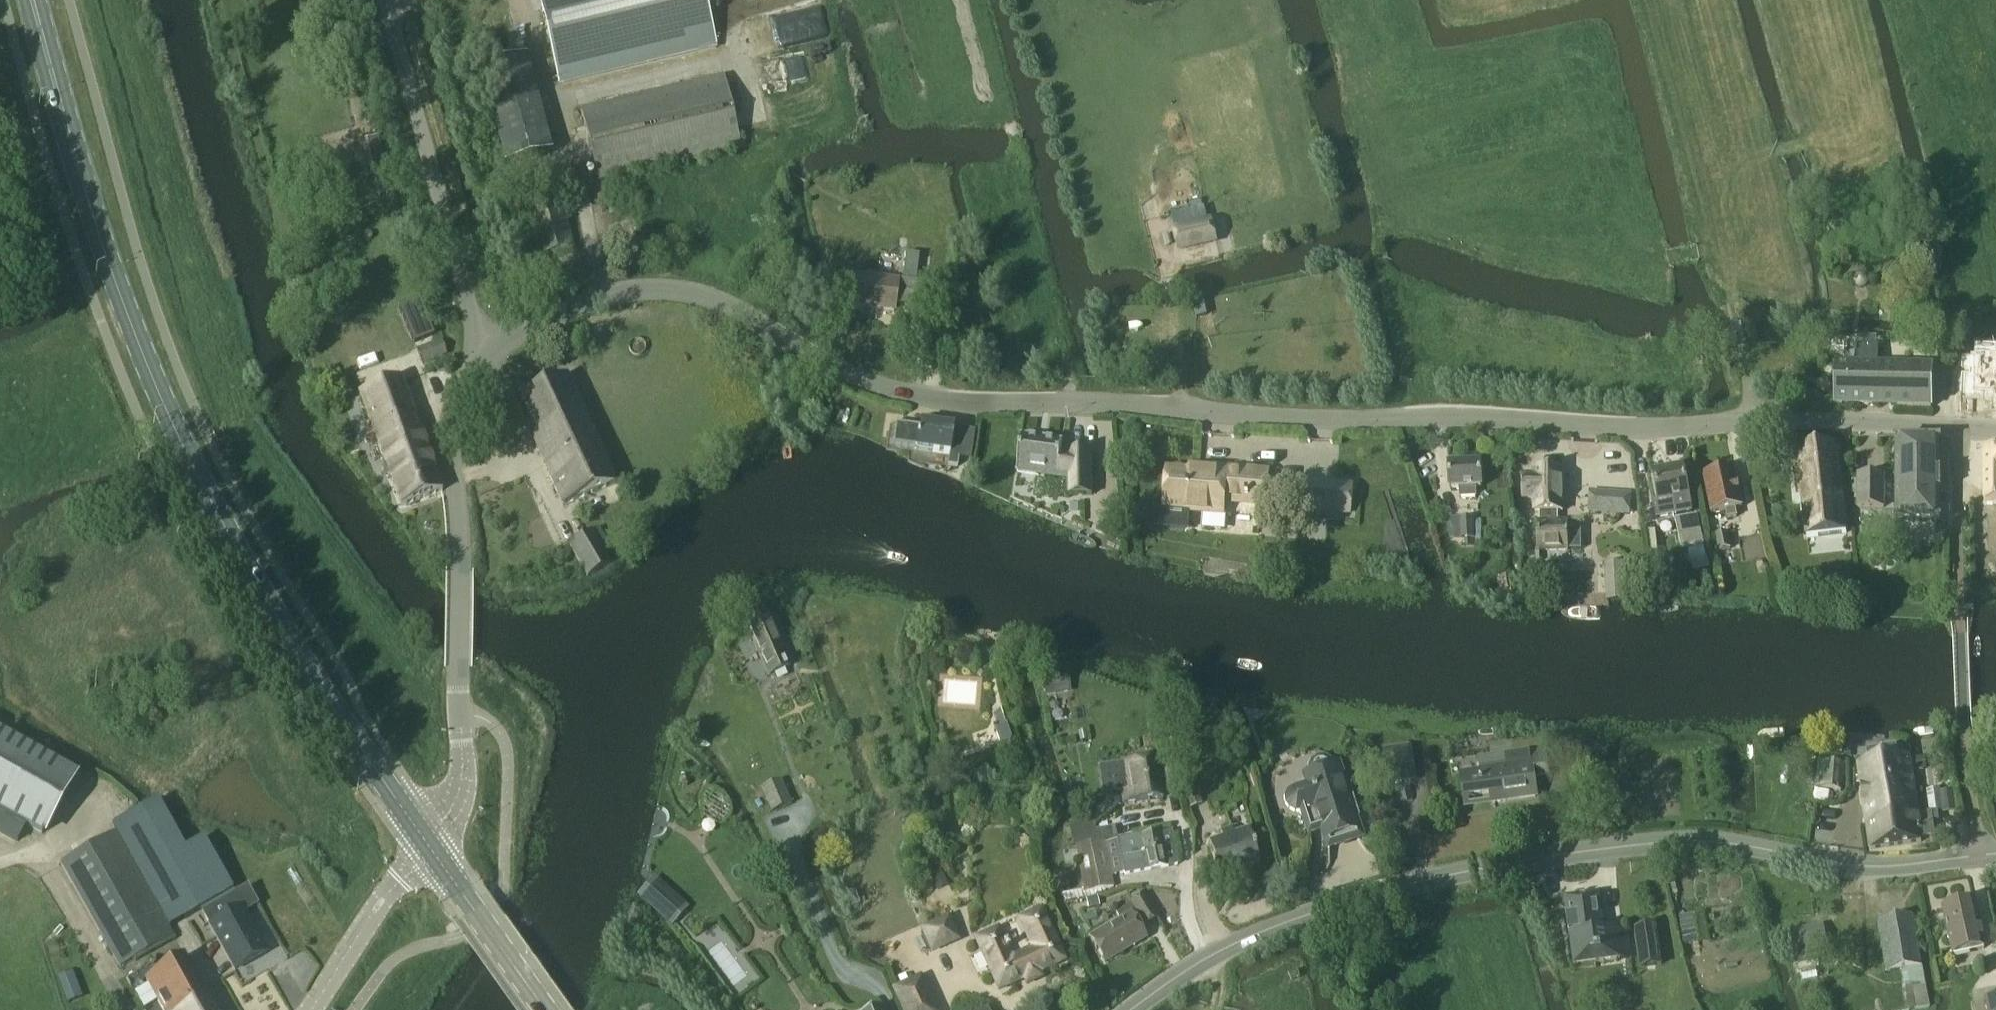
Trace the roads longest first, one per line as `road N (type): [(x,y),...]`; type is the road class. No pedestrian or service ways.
road 1 (unclassified): [(1960,426),(1655,430),(954,403),(857,380),(734,308),(664,290),(612,293),(552,318),(485,361)]
road 2 (primary): [(426,841),(288,636),(146,363),(81,190),(32,0)]
road 3 (tertiary): [(1134,1009),(1184,972),(1296,919),(1533,859),(1704,841),(1852,866),(1995,854)]
road 4 (unclassified): [(426,841),(454,804),(463,770),(453,432),(460,395),(485,361)]
road 5 (unclassified): [(485,361),(377,0)]
road 6 (primary): [(544,1009),(426,841)]
road 7 (tertiary): [(308,1009),(426,841)]
road 8 (track): [(112,982),(34,855),(0,866)]

